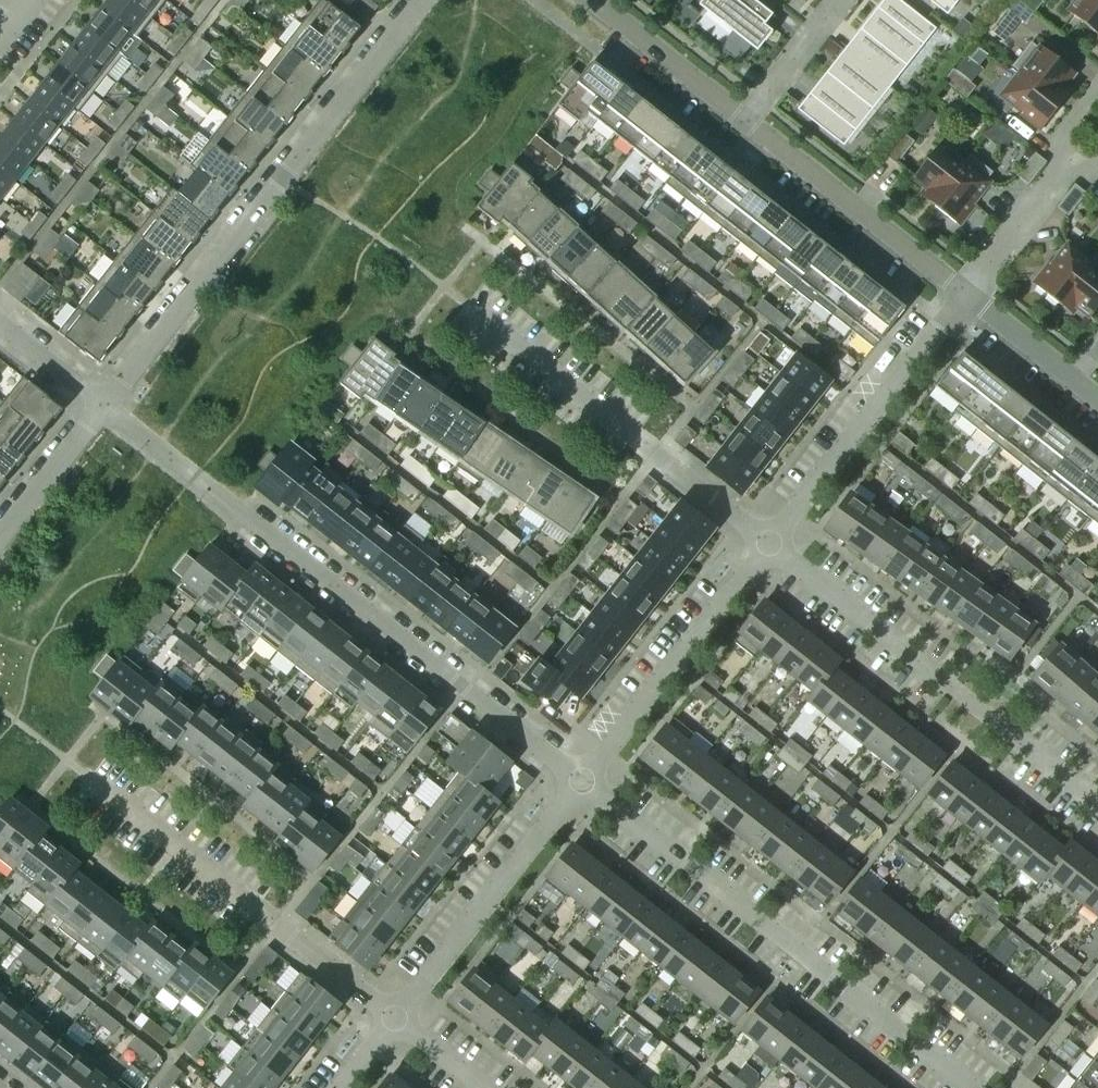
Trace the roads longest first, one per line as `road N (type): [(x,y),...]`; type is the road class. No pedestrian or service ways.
road 1 (residential): [(583,782),(103,407)]
road 2 (residential): [(103,407),(424,0)]
road 3 (residential): [(969,1087),(583,782)]
road 4 (residential): [(1097,804),(767,542)]
road 5 (residential): [(767,542),(962,291)]
road 6 (residential): [(583,782),(767,542)]
road 7 (residential): [(395,1017),(583,782)]
road 8 (residential): [(962,291),(746,121)]
road 9 (residential): [(746,121),(589,0)]
road 10 (residential): [(1097,398),(962,291)]
road 11 (residential): [(962,291),(1071,160)]
road 12 (residential): [(0,538),(103,407)]
road 13 (residential): [(746,121),(840,0)]
road 14 (residential): [(103,407),(0,327)]

